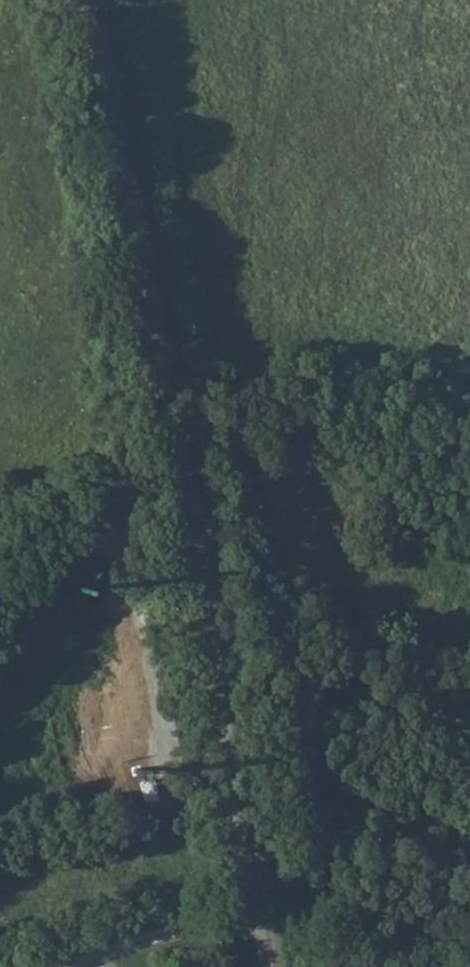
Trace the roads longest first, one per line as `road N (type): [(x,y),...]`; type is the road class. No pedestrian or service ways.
road 1 (unclassified): [(90,0),(269,966)]

